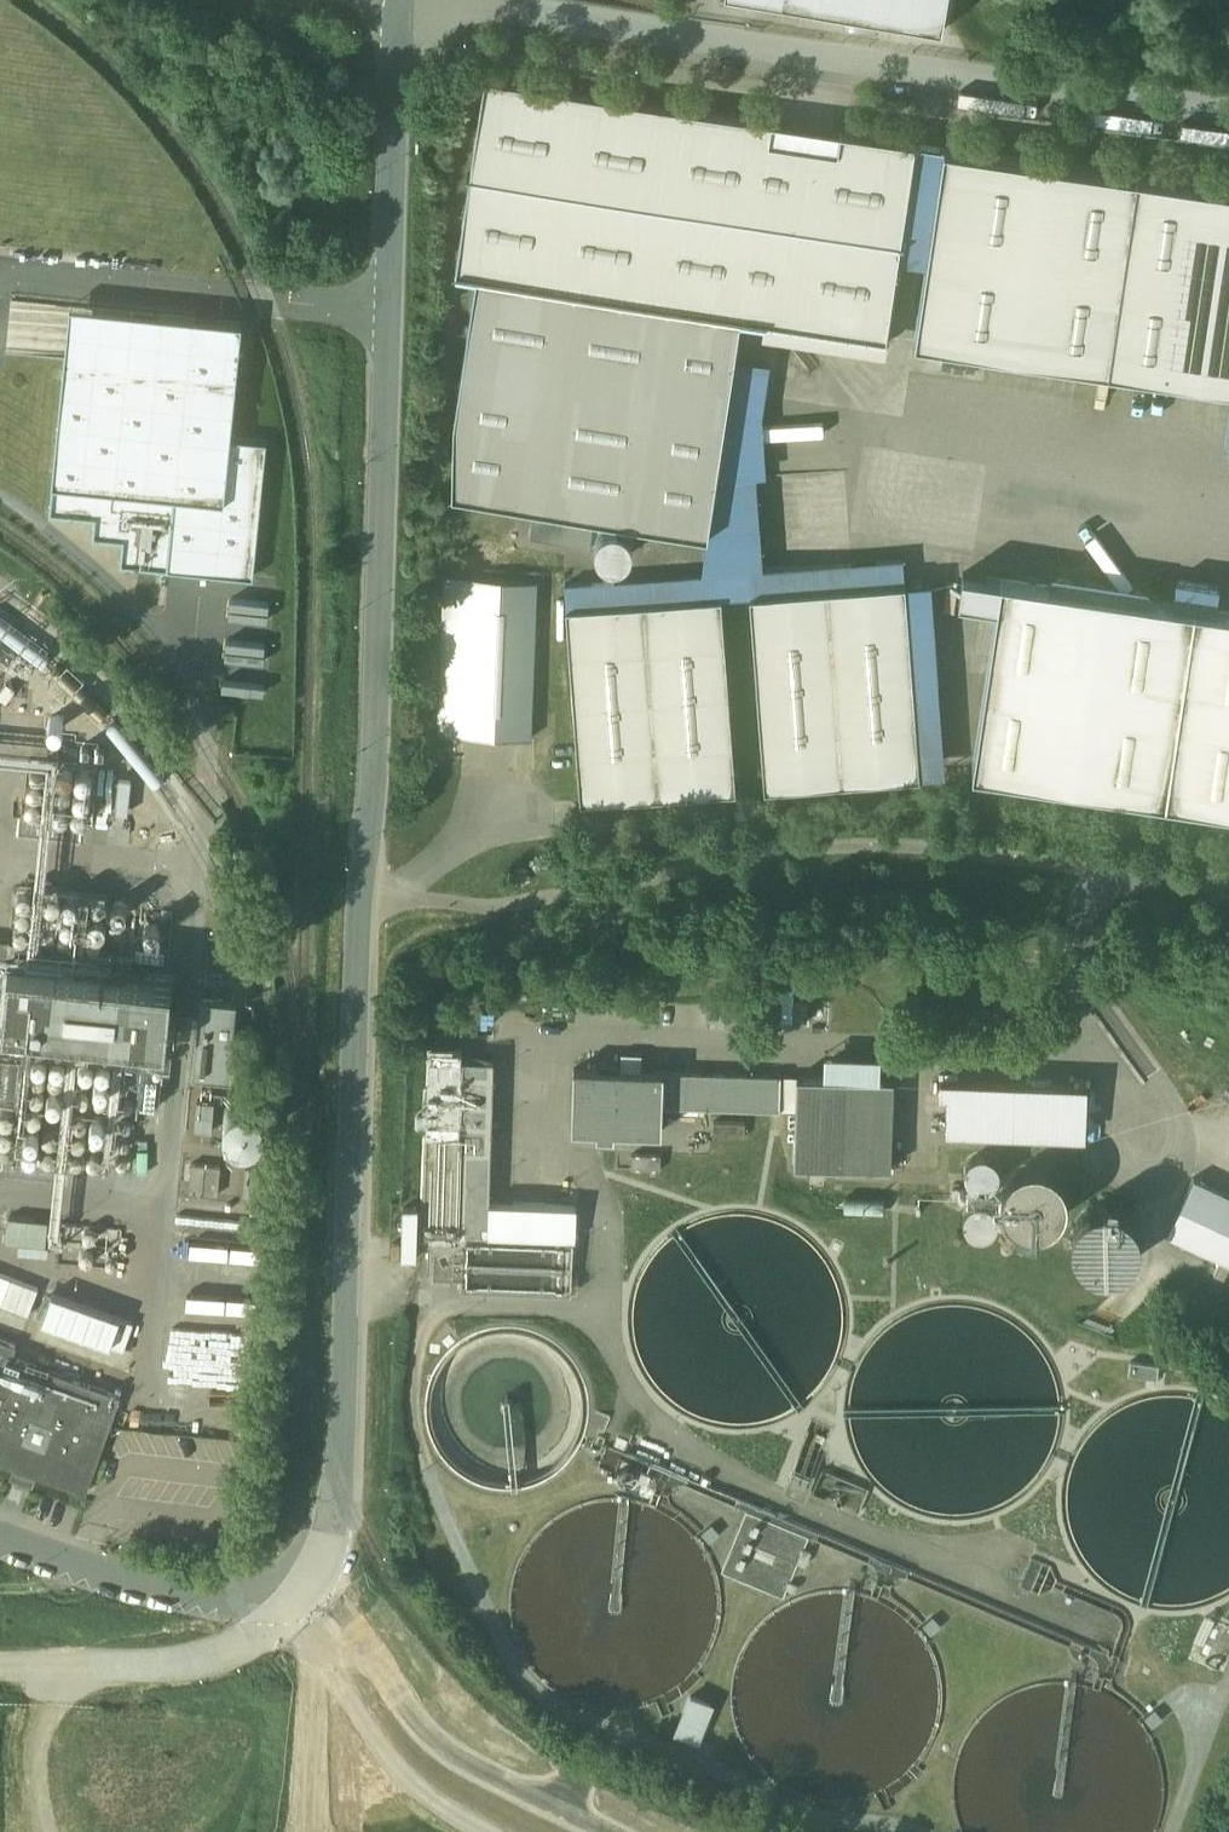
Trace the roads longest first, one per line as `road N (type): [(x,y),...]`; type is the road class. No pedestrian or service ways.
road 1 (unclassified): [(399,1),(350,1289),(319,1571),(286,1616)]
road 2 (unclassified): [(1228,111),(399,1)]
road 3 (residential): [(286,1616),(131,1582),(0,1534)]
road 4 (residential): [(1084,921),(1088,870),(1228,886)]

